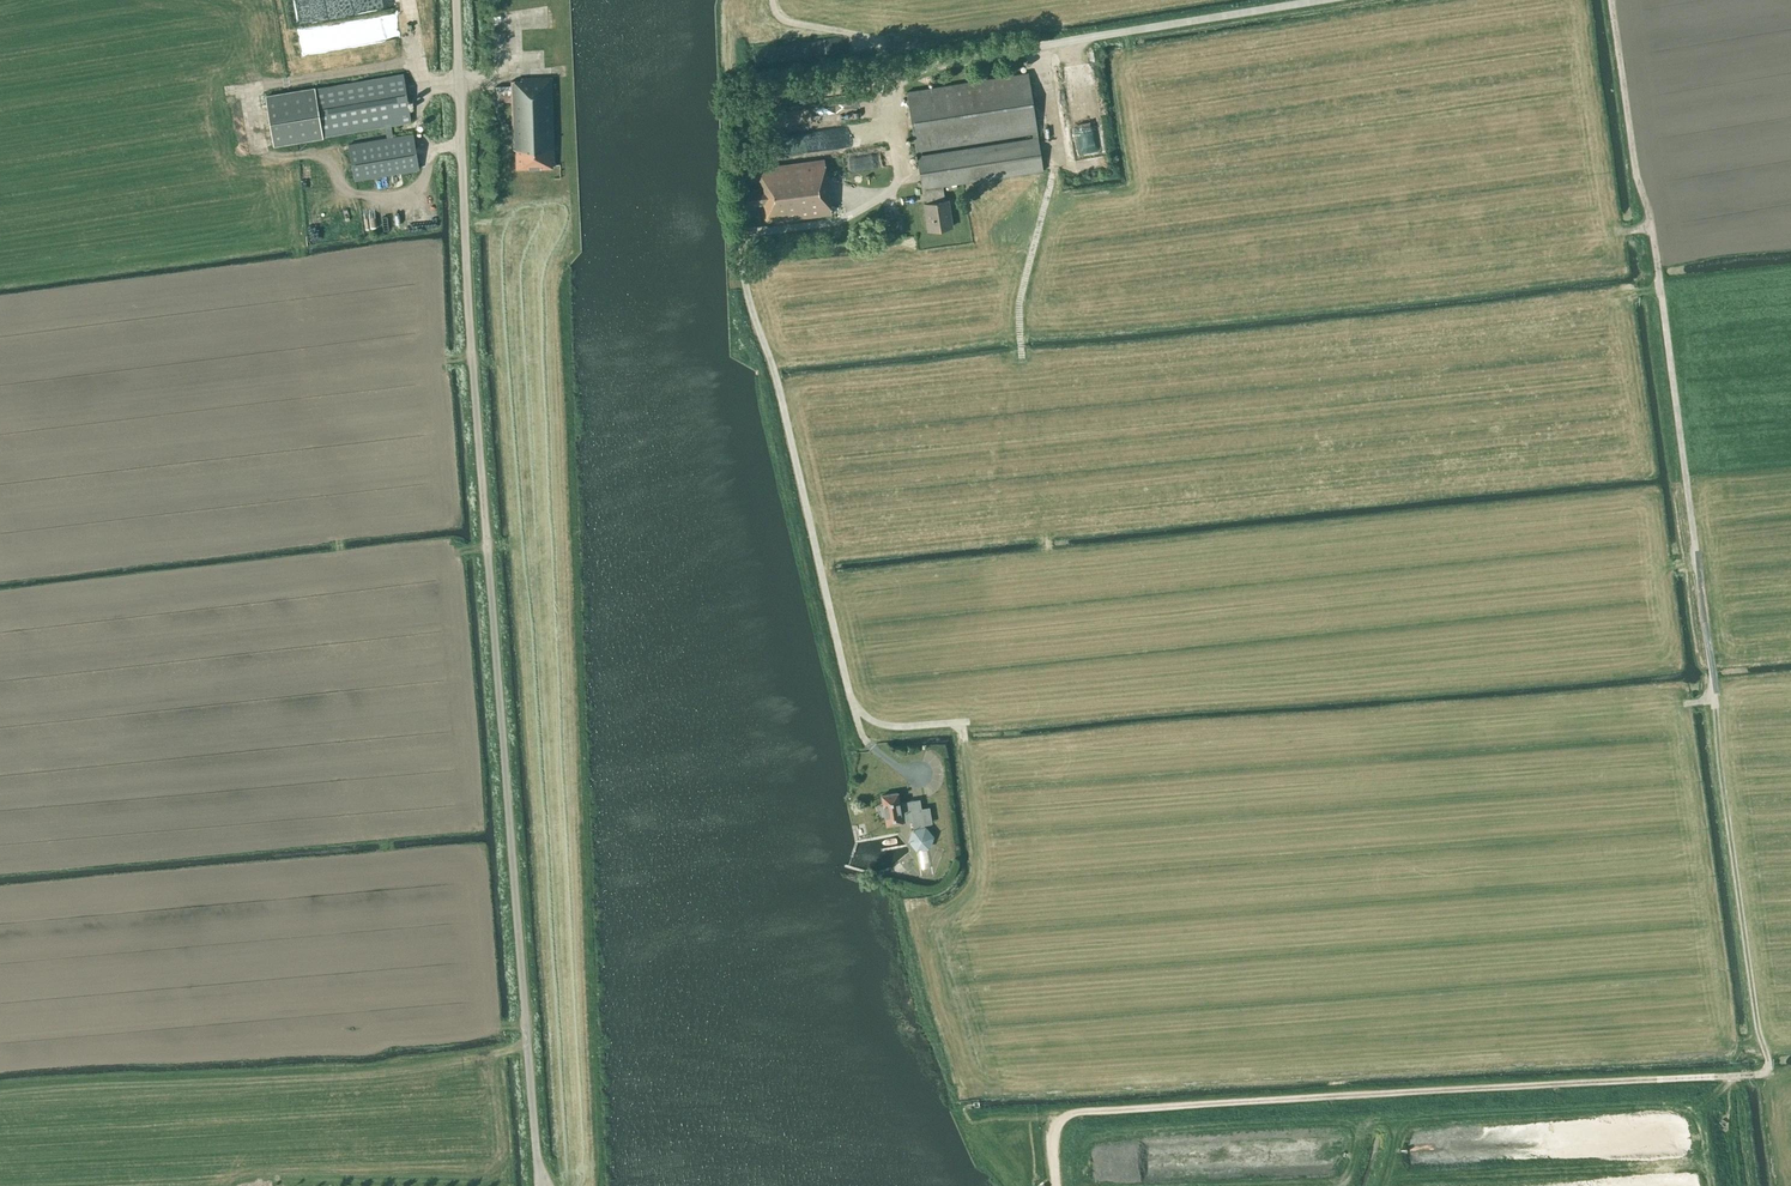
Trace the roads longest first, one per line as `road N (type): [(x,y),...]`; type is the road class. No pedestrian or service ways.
road 1 (unclassified): [(541,1185),(453,0)]
road 2 (track): [(1056,1185),(1053,1132),(1075,1113),(1764,1072),(1713,700),(1685,703)]
road 3 (unclassified): [(890,73),(1318,0)]
road 4 (track): [(855,710),(888,725),(957,721),(961,740)]

